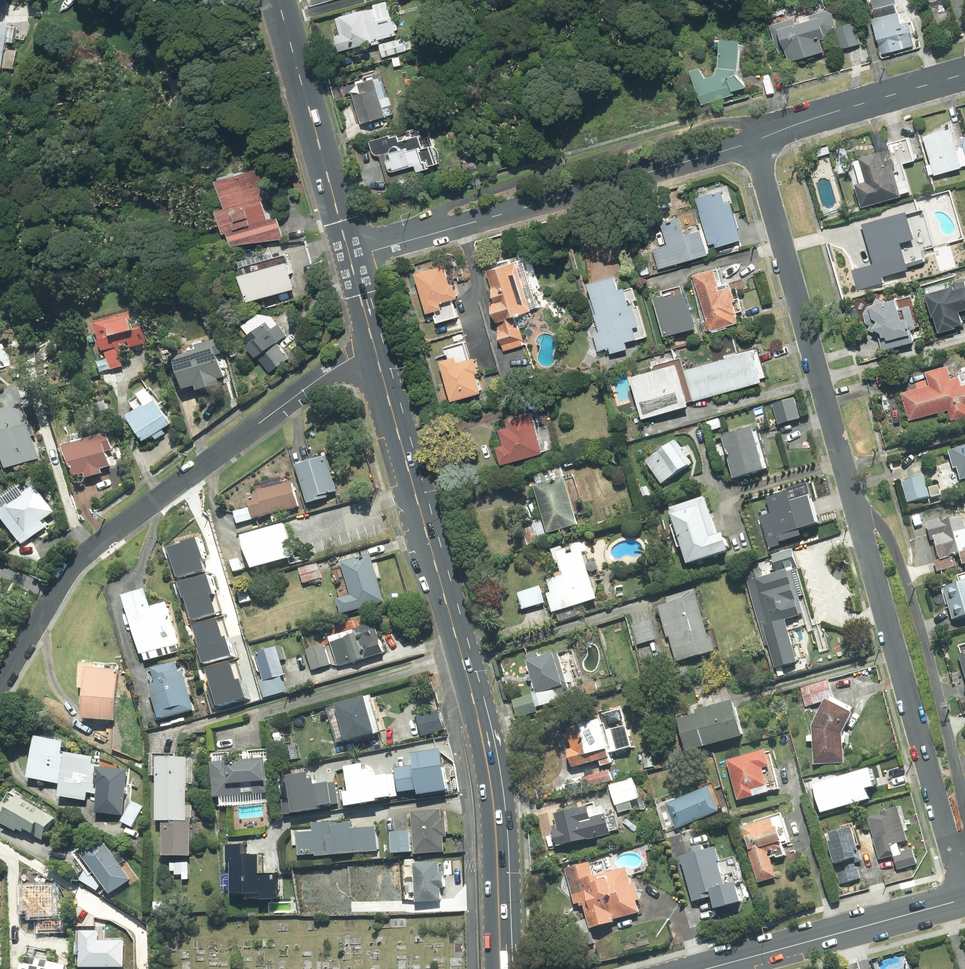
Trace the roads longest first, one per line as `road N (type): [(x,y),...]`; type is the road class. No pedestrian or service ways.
road 1 (residential): [(964,876),(754,141)]
road 2 (primary): [(376,345),(481,728),(499,925)]
road 3 (residential): [(0,686),(68,573),(96,545),(376,345)]
road 4 (tertiary): [(354,258),(754,141)]
road 5 (primary): [(280,0),(354,258)]
road 6 (secondary): [(964,898),(708,968)]
road 7 (tertiary): [(754,141),(964,75)]

